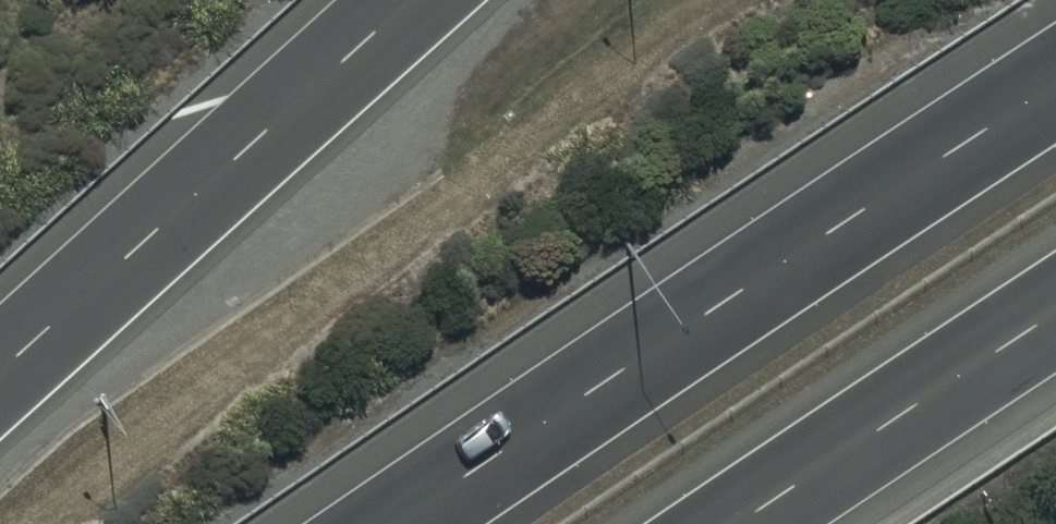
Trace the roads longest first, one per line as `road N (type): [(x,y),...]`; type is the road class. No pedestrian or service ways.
road 1 (motorway): [(407,523),(1055,87)]
road 2 (motorway): [(0,375),(417,0)]
road 3 (motorway): [(1055,316),(740,523)]

